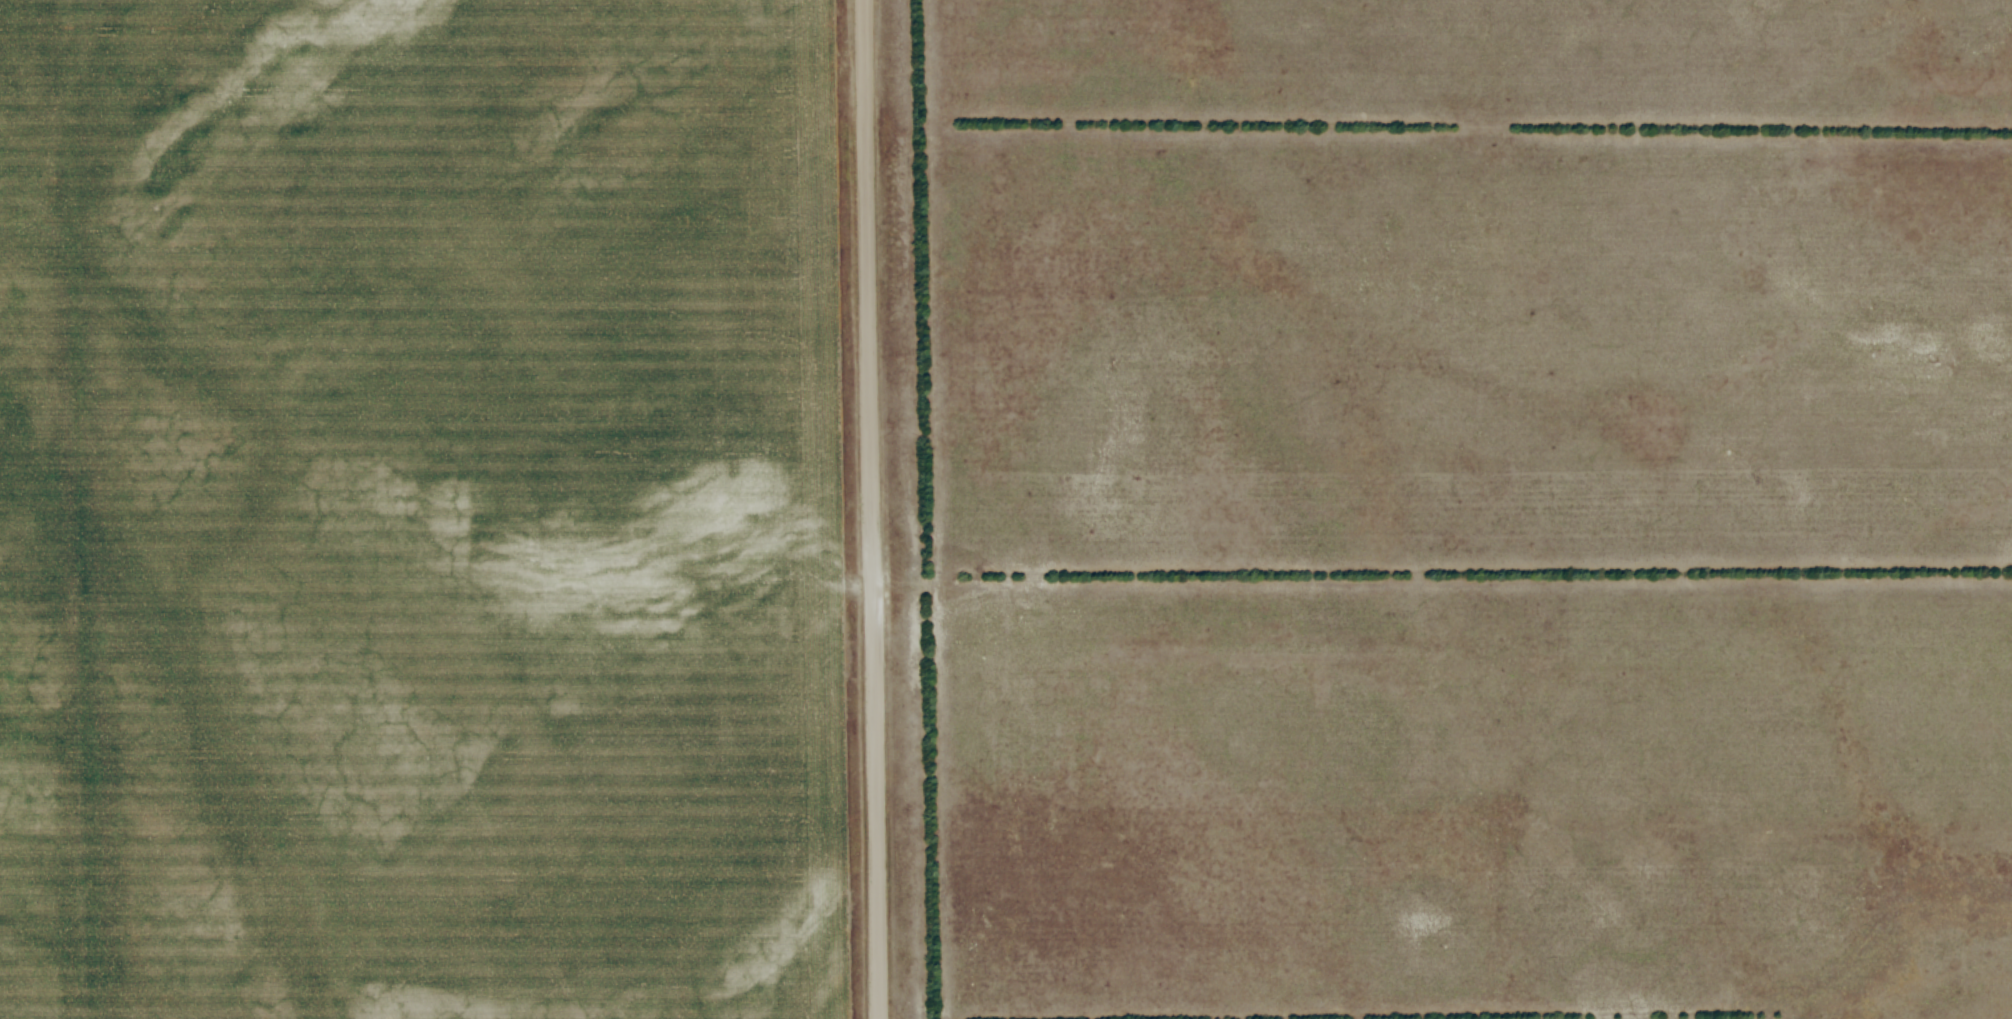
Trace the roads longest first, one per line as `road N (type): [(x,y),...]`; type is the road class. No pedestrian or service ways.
road 1 (residential): [(864,0),(879,1018)]

